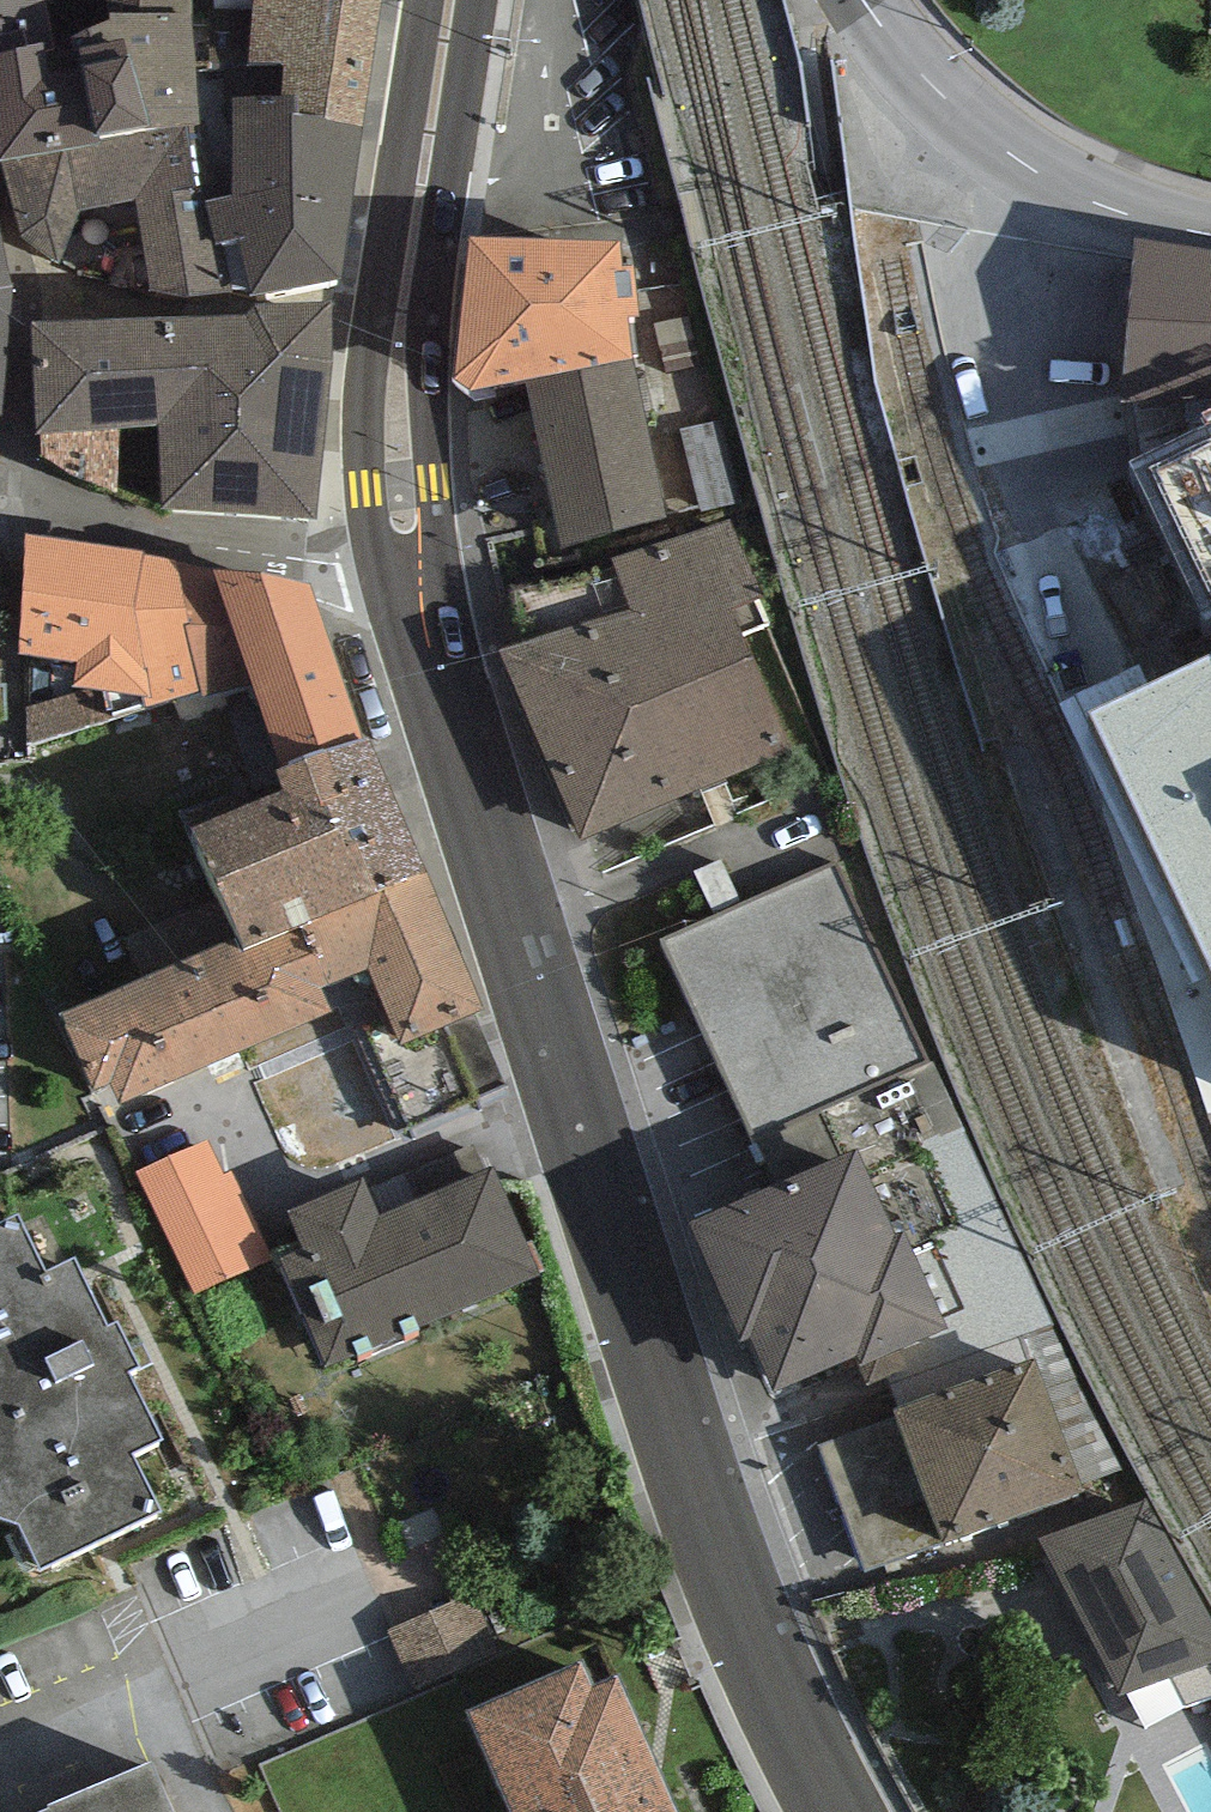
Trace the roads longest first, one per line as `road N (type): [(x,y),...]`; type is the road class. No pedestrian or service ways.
road 1 (primary): [(836,1811),(760,1655),(692,1476),(408,557)]
road 2 (residential): [(408,557),(288,561),(45,511),(29,490),(17,447),(27,306),(0,196)]
road 3 (primary): [(408,557),(399,389),(405,292),(448,0)]
road 4 (secondary): [(1210,234),(1108,207),(1029,167),(962,115),(862,0)]

